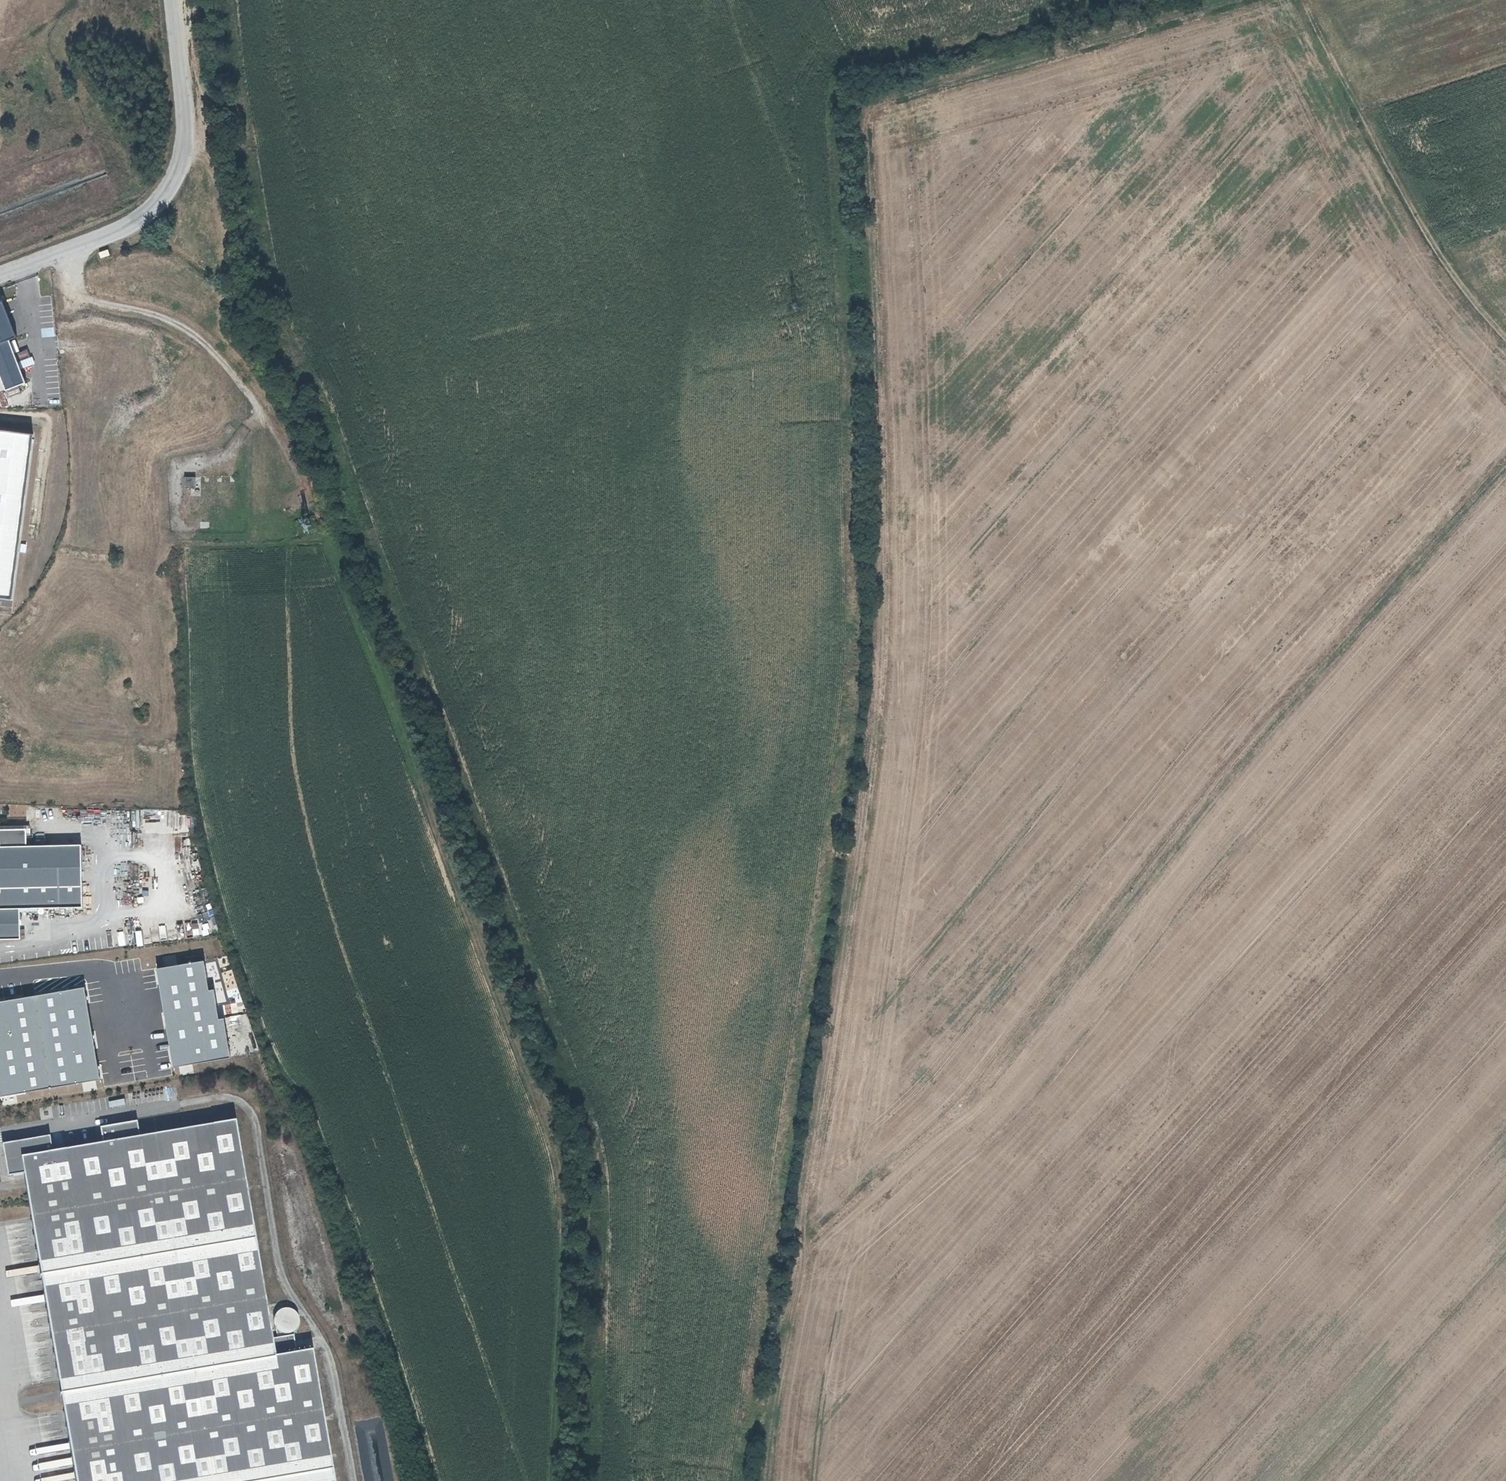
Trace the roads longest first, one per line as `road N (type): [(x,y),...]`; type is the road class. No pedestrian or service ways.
road 1 (track): [(1505,338),(1434,250),(1298,0)]
road 2 (unclassified): [(171,0),(186,128),(170,186),(133,224),(0,275)]
road 3 (track): [(799,1250),(761,1480)]

